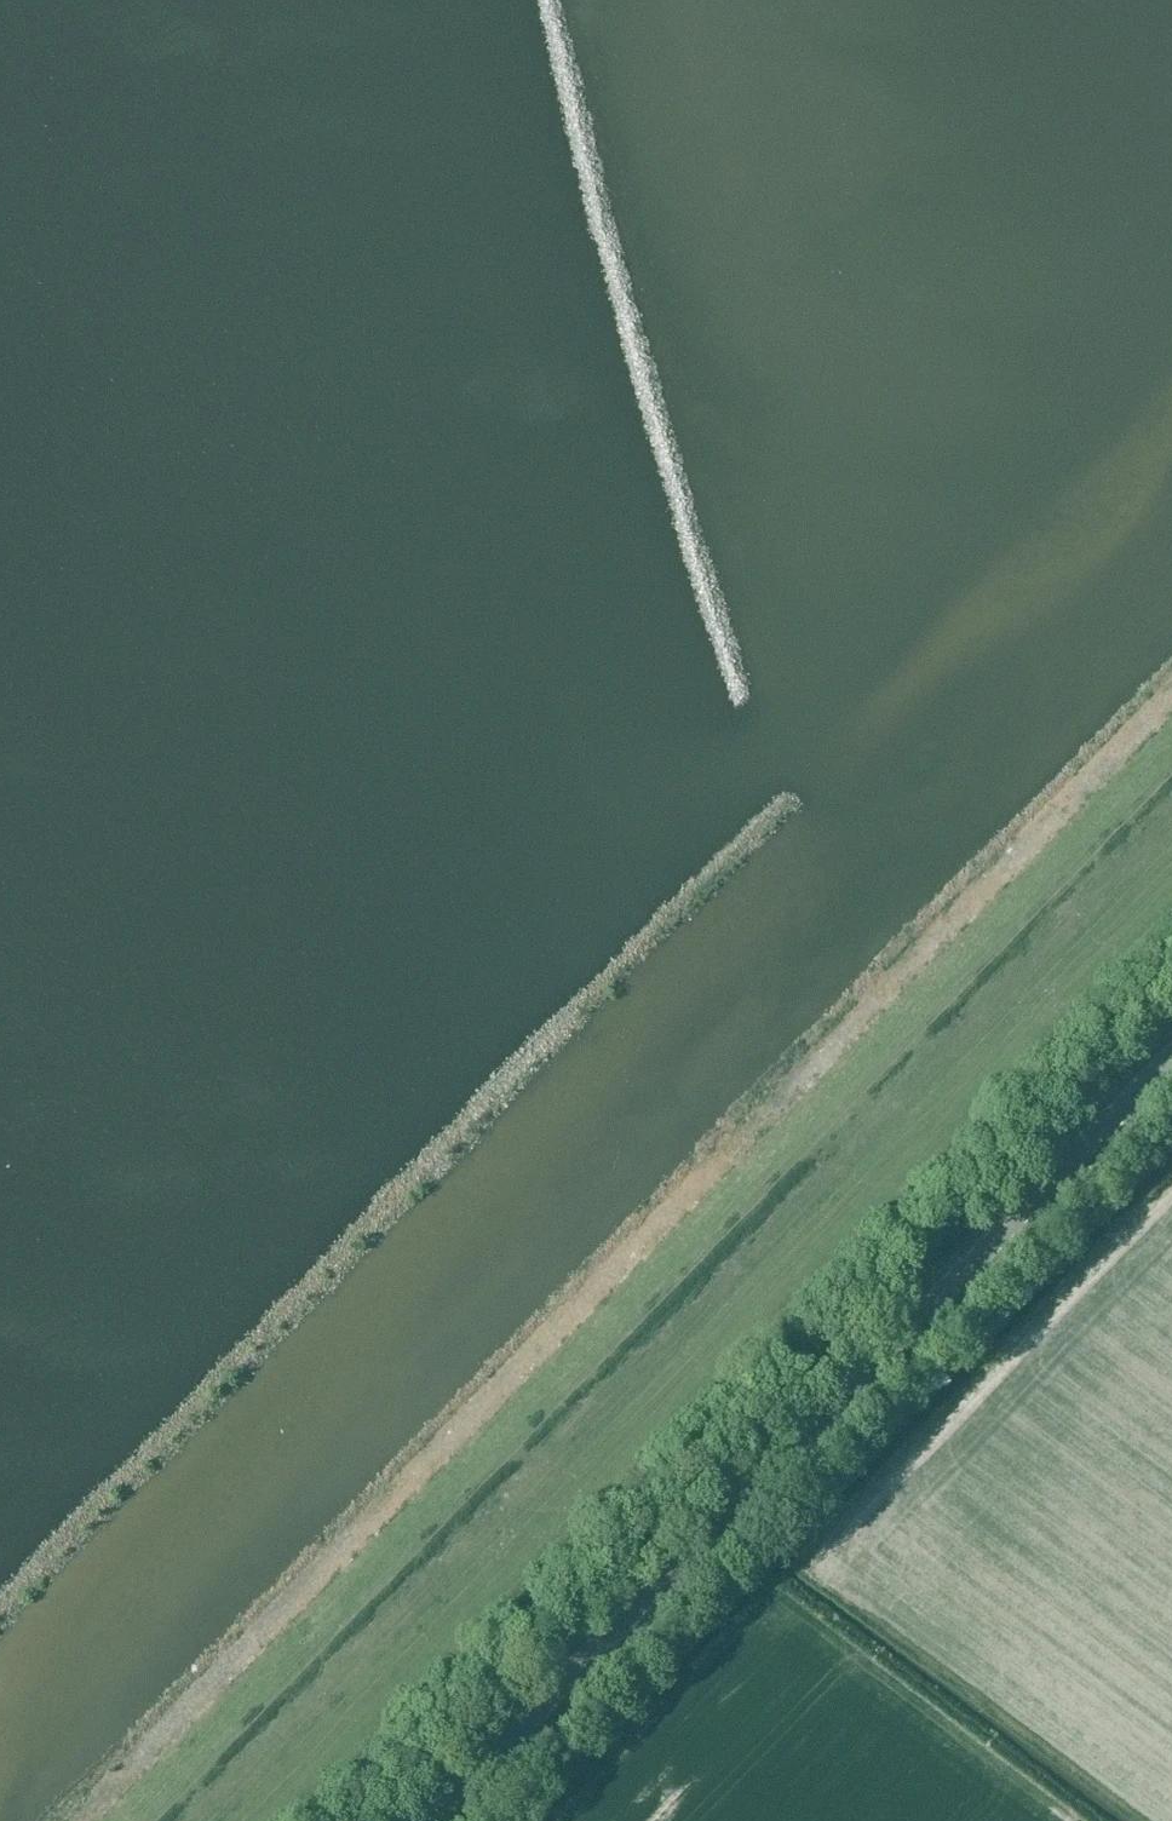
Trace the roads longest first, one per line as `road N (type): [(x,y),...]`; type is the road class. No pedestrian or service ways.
road 1 (unclassified): [(1171,1032),(421,1820)]

